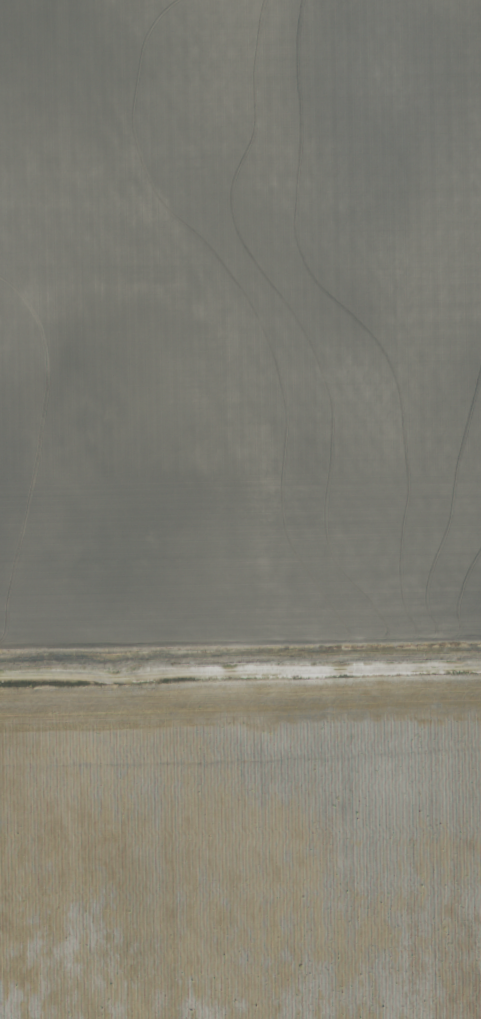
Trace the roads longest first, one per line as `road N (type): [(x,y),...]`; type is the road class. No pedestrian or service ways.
road 1 (residential): [(480,683),(0,693)]

